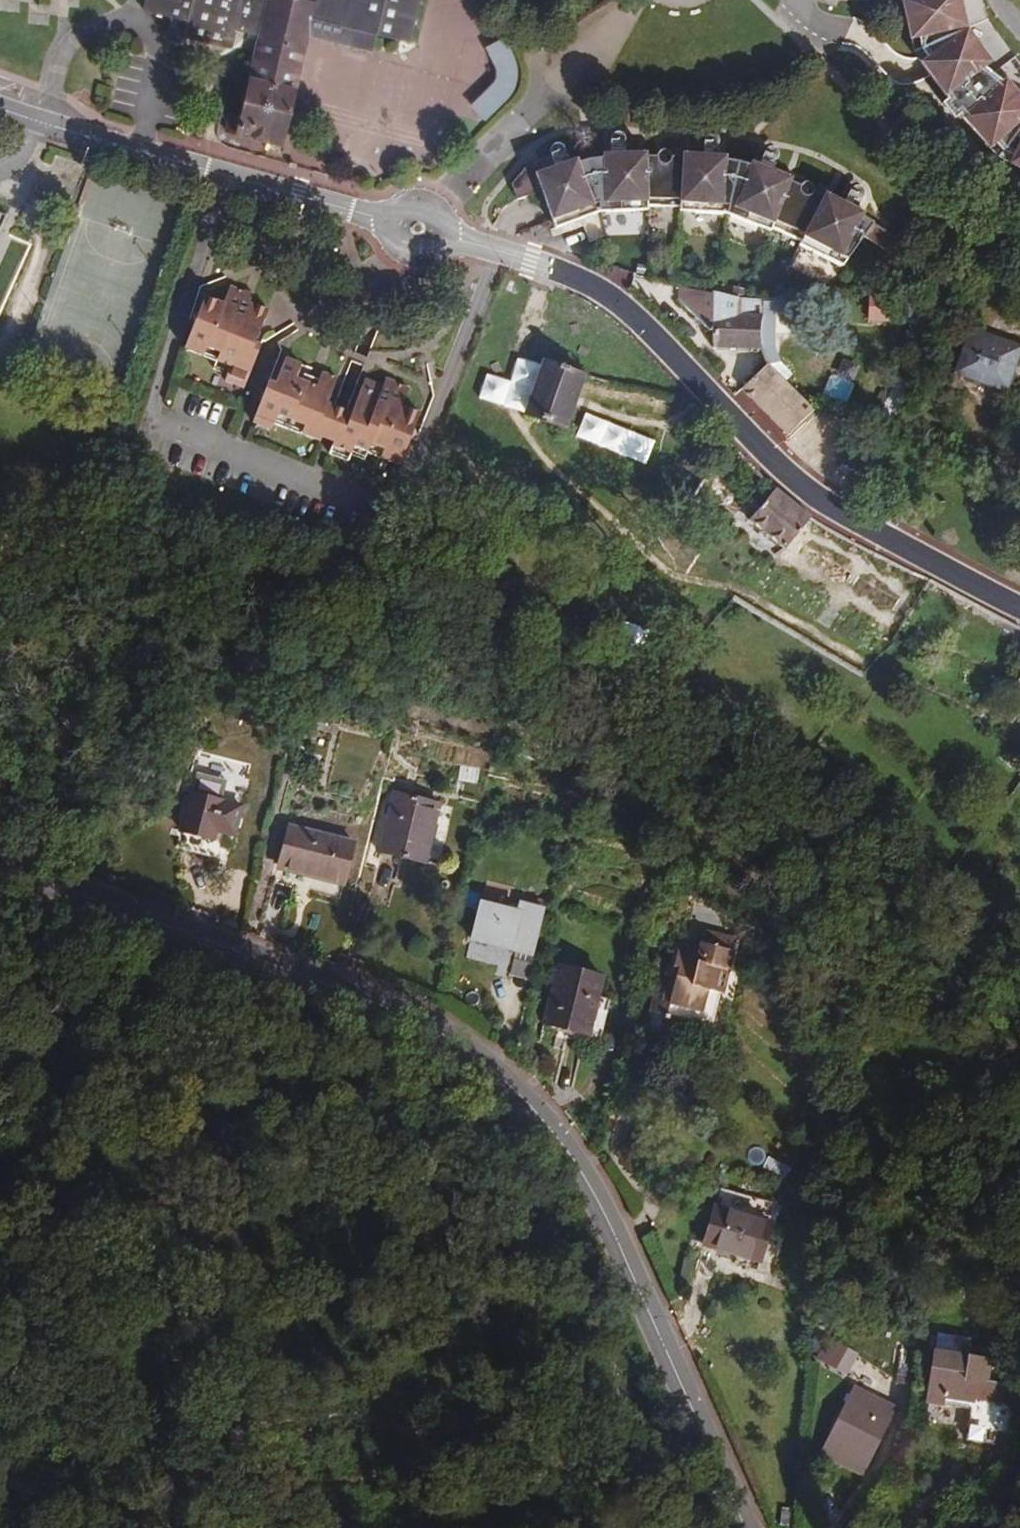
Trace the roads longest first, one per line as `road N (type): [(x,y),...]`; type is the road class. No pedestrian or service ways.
road 1 (tertiary): [(1019,608),(800,494),(637,329),(559,278),(418,228),(185,169),(0,111)]
road 2 (tertiary): [(0,866),(291,965),(501,1068),(569,1147),(621,1233),(748,1527)]
road 3 (track): [(0,1185),(107,1230),(145,1294),(192,1459)]

